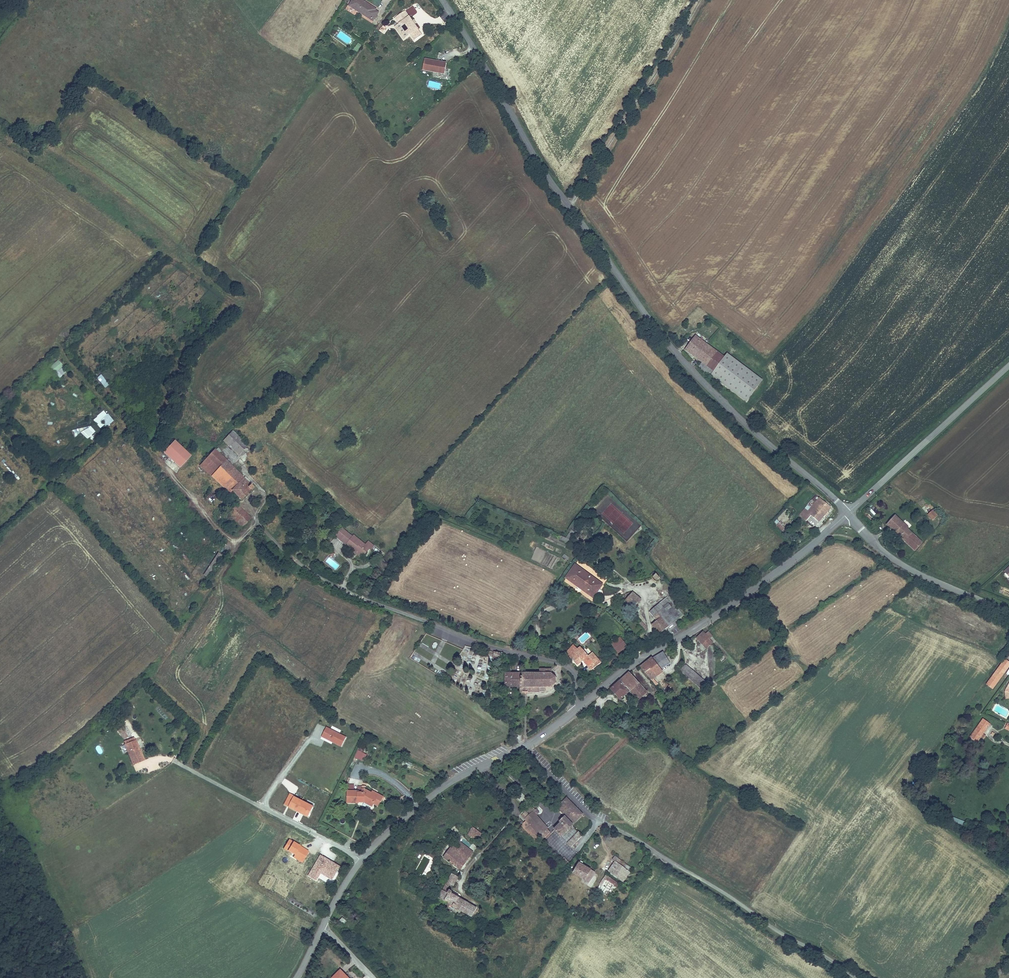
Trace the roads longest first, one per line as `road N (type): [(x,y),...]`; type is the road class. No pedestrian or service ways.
road 1 (tertiary): [(847,514),(676,354),(540,164),(443,0)]
road 2 (unclassified): [(523,747),(586,811),(857,977)]
road 3 (residential): [(578,708),(577,678),(564,665),(474,642),(356,593),(296,563),(259,529)]
road 4 (tertiary): [(847,514),(578,708)]
road 5 (track): [(58,347),(220,533),(232,538),(259,529)]
road 6 (tertiary): [(523,747),(452,782),(400,821),(361,859),(322,926)]
road 7 (track): [(189,768),(203,736),(203,713),(175,674),(223,603),(219,582),(241,536)]
road 8 (track): [(699,0),(570,206)]
road 9 (tertiary): [(1008,366),(847,514)]
road 10 (tertiary): [(847,514),(894,560),(1008,611)]

